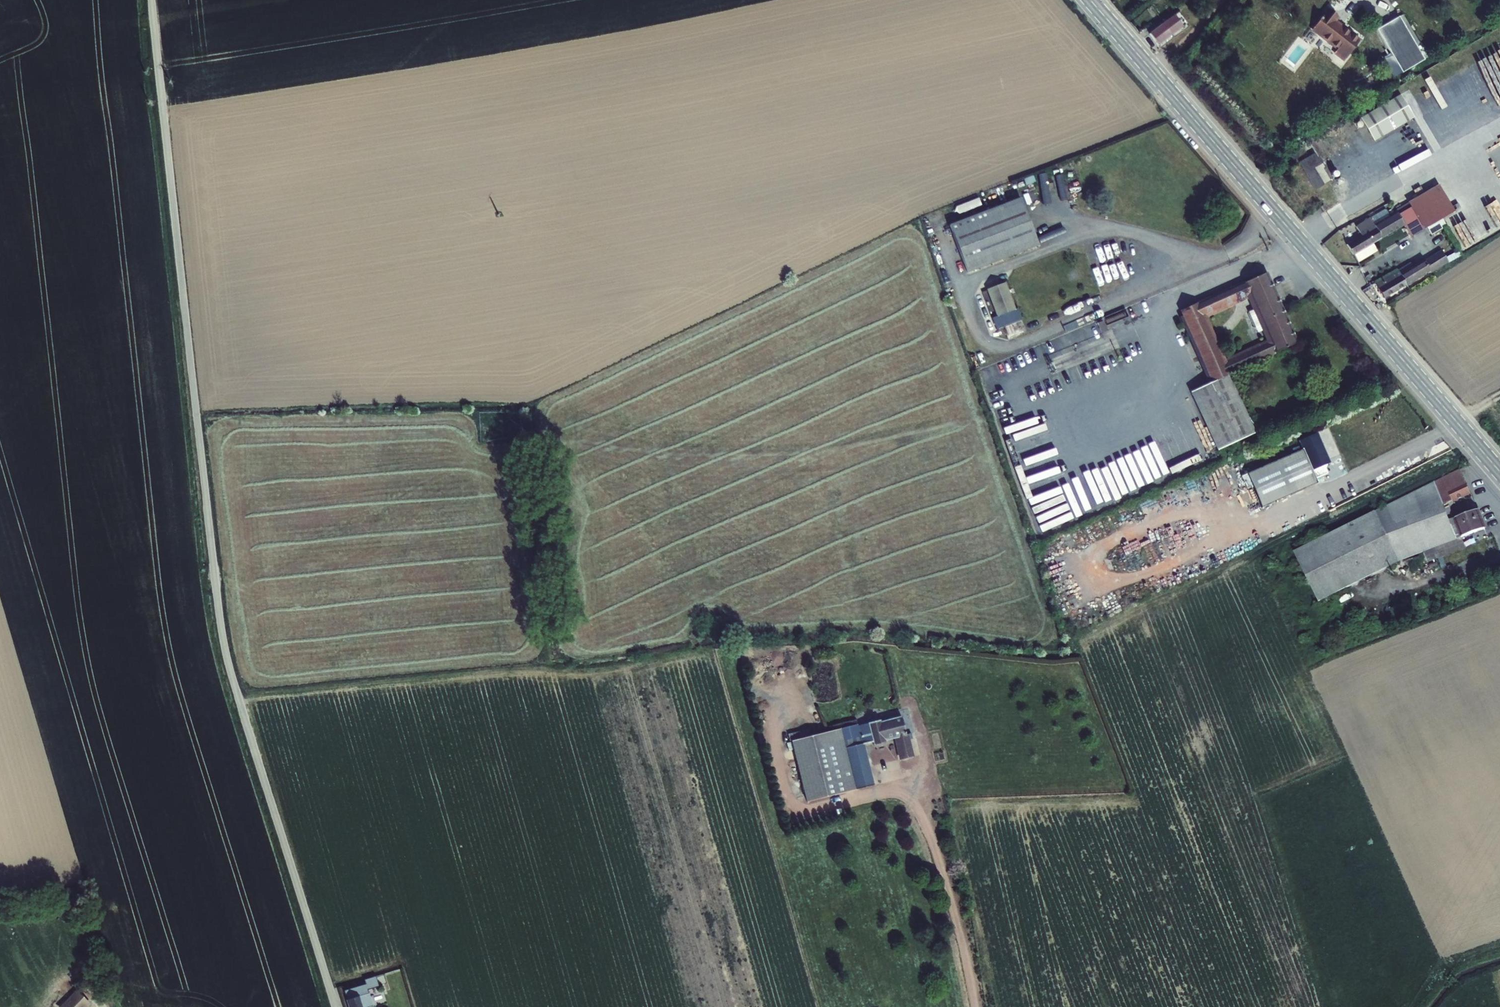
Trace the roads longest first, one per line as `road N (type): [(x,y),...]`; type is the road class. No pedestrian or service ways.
road 1 (unclassified): [(336,1006),(222,633),(151,0)]
road 2 (secondary): [(1499,472),(1091,0)]

